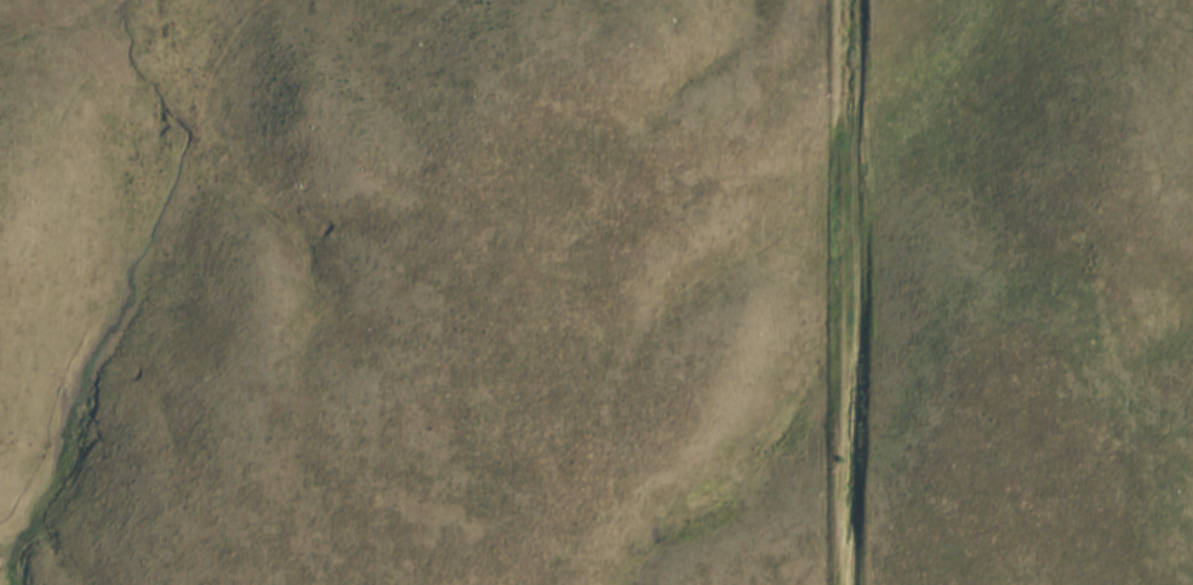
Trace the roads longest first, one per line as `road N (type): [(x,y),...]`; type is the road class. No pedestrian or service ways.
road 1 (track): [(850,584),(851,0)]

